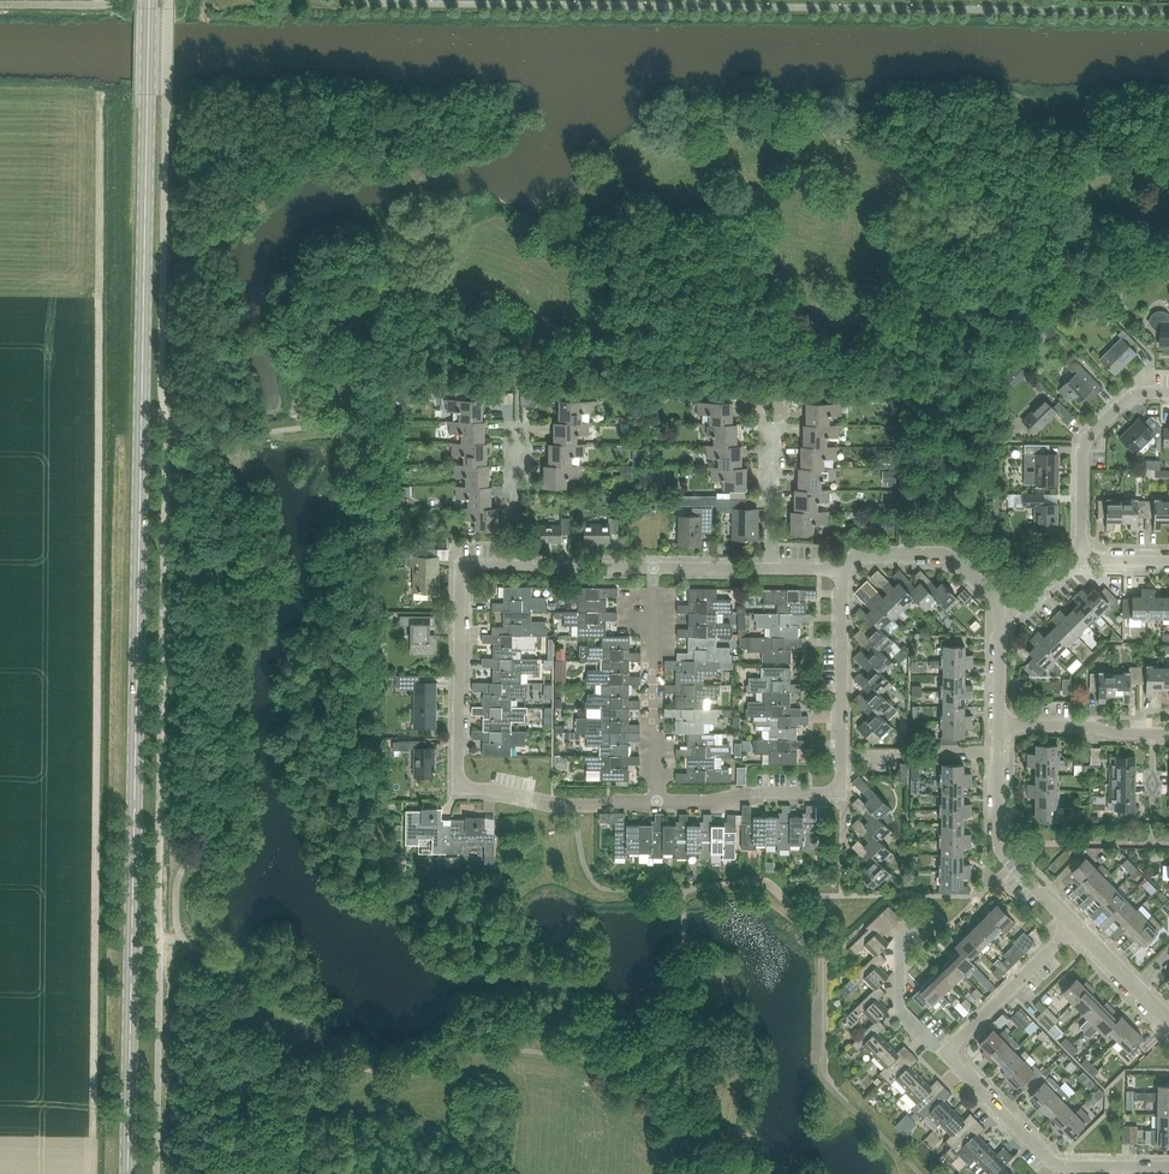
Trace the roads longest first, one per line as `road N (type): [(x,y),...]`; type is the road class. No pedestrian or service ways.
road 1 (primary): [(128,1173),(149,0)]
road 2 (residential): [(1168,1167),(1052,1163),(945,1054)]
road 3 (residential): [(657,804),(654,568)]
road 4 (residential): [(458,789),(460,566)]
road 5 (residential): [(1081,561),(1086,440),(1131,397),(1168,393)]
road 6 (residential): [(1073,927),(1001,852),(999,753)]
road 7 (residential): [(458,789),(563,805),(657,804)]
road 8 (residential): [(1009,614),(945,556),(862,555),(843,570)]
road 9 (residential): [(657,804),(708,804),(742,793),(841,794)]
road 10 (residential): [(841,754),(843,570)]
road 11 (residential): [(945,1054),(1073,927)]
road 12 (residential): [(945,1054),(900,1013),(899,935),(928,907)]
road 13 (residential): [(841,754),(999,753)]
road 14 (residential): [(1153,734),(999,726)]
road 15 (residential): [(515,567),(518,422)]
road 16 (residential): [(654,568),(515,567)]
road 17 (residential): [(772,569),(772,430)]

